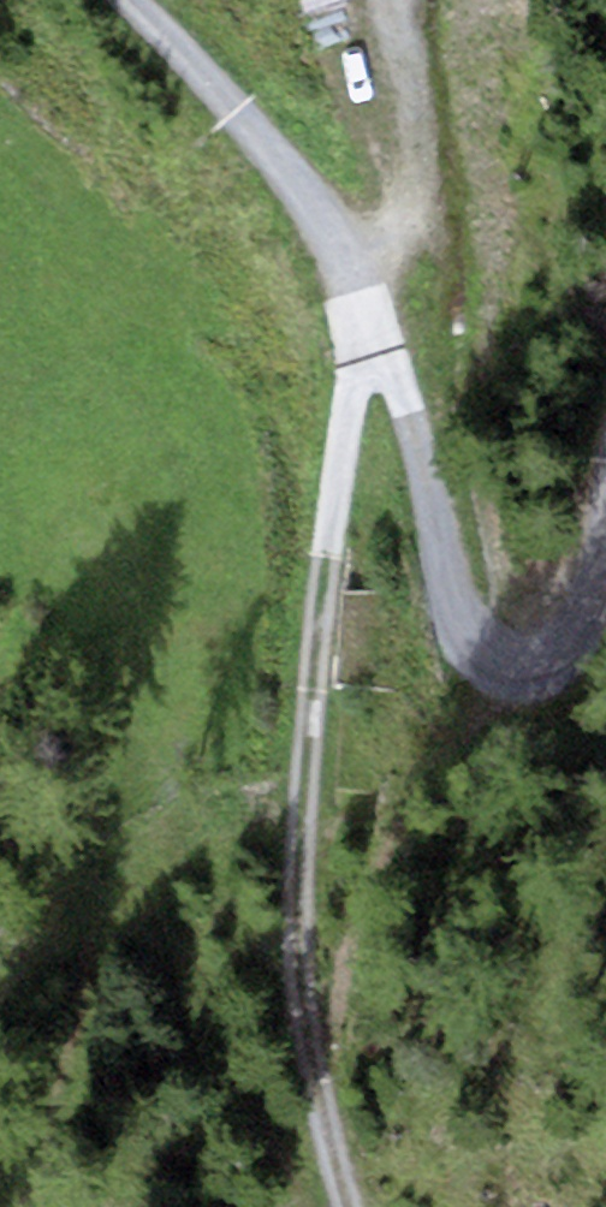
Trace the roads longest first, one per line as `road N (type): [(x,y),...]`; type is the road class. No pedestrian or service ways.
road 1 (track): [(356,1206),(332,1156),(291,909),(360,275)]
road 2 (track): [(605,533),(597,602),(566,651),(511,677),(466,644),(360,275)]
road 3 (track): [(360,275),(313,197),(124,0)]

